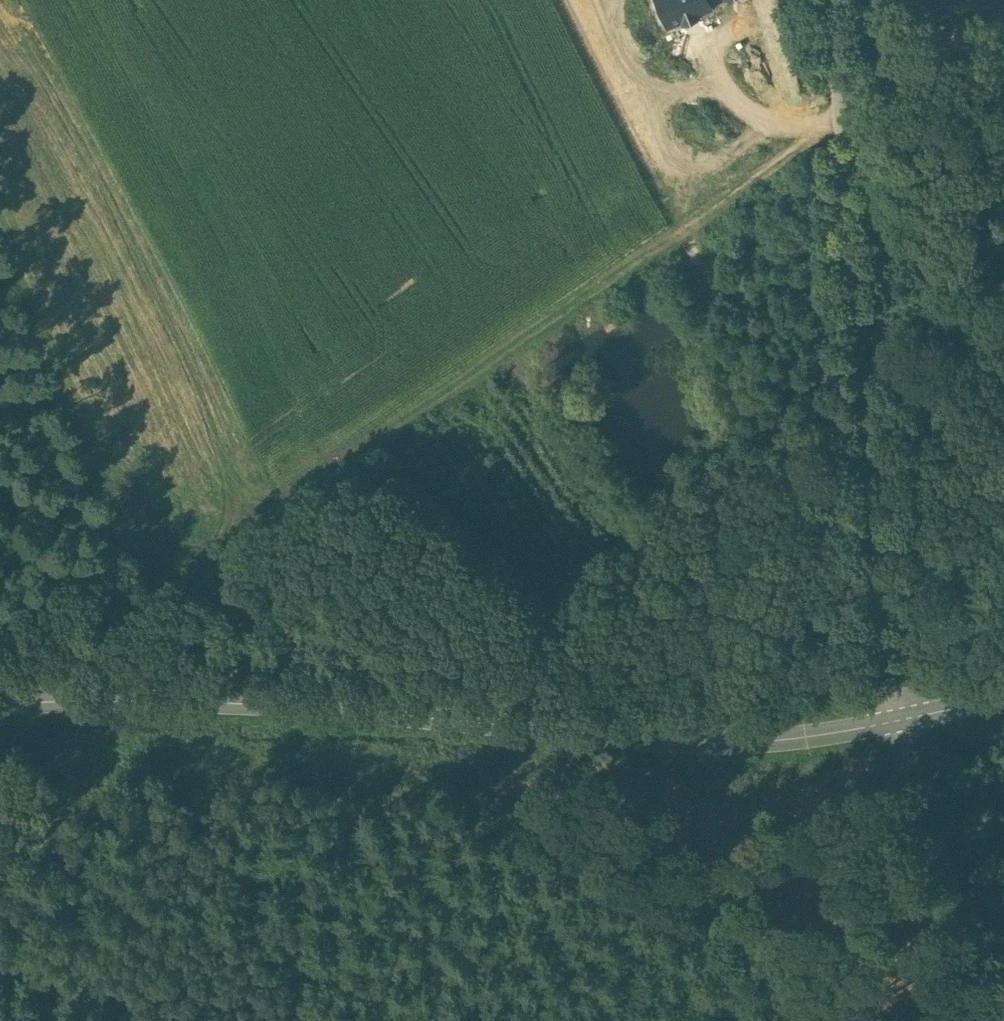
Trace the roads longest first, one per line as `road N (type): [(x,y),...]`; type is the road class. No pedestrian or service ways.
road 1 (tertiary): [(0,702),(333,708),(707,742),(900,720)]
road 2 (unclassified): [(831,0),(900,720)]
road 3 (unclassified): [(900,720),(977,1020)]
road 4 (track): [(910,779),(809,1020)]

